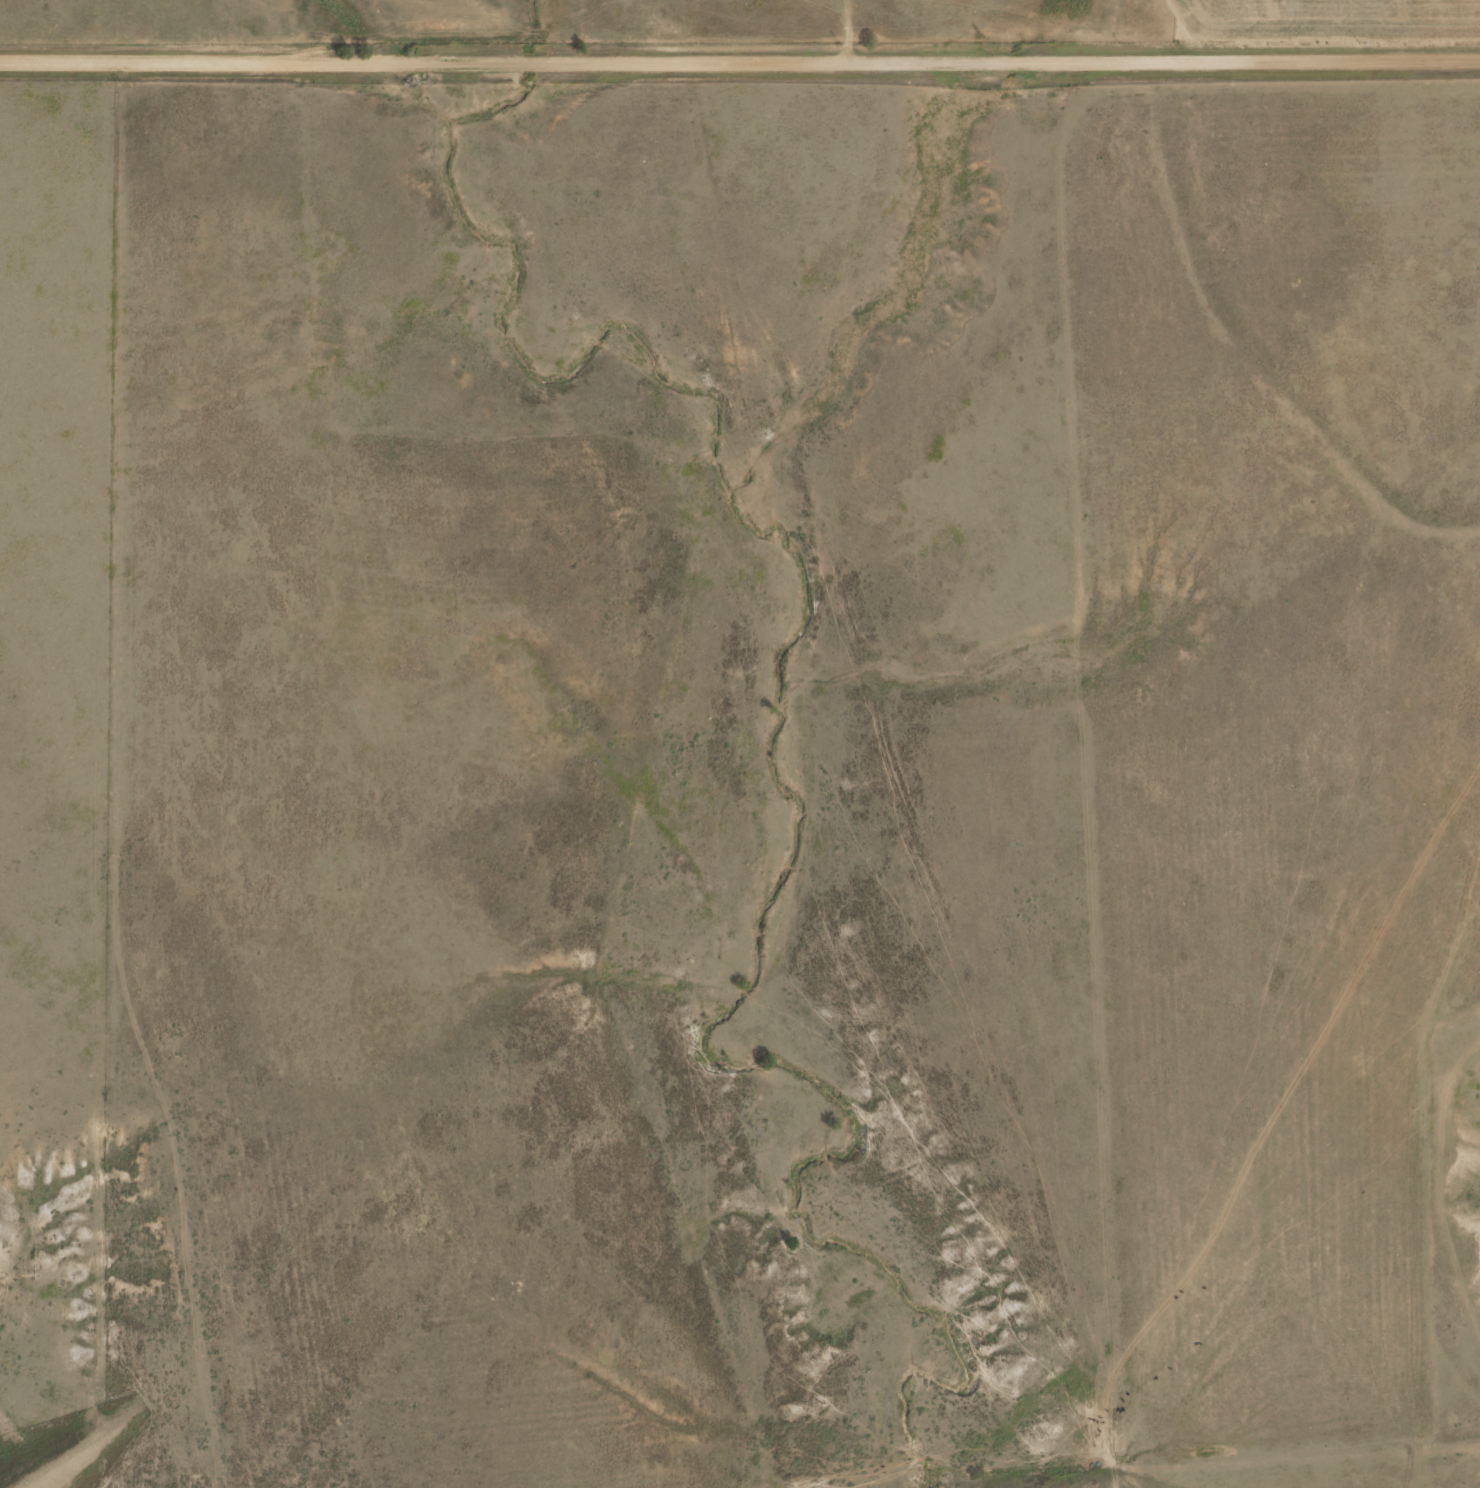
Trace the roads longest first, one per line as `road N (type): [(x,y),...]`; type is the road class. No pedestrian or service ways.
road 1 (residential): [(0,60),(1479,57)]

